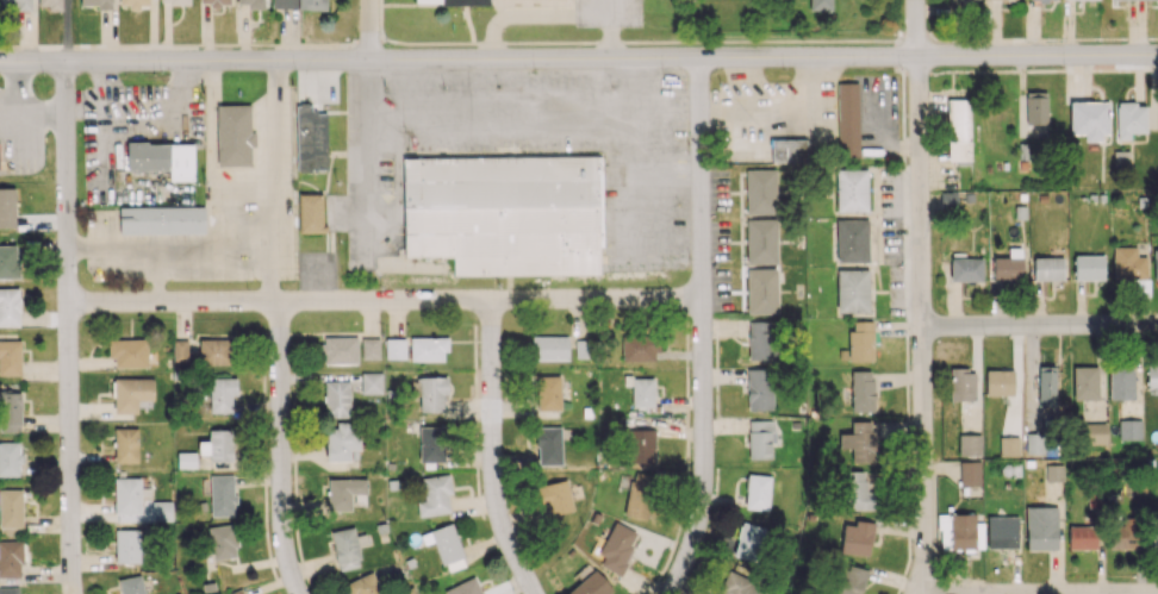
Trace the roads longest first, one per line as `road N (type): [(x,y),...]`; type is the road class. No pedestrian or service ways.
road 1 (secondary): [(1157,56),(0,63)]
road 2 (residential): [(705,302),(71,306)]
road 3 (residential): [(701,60),(699,521),(693,554),(670,593)]
road 4 (residential): [(920,60),(925,593)]
road 5 (residential): [(66,63),(77,593)]
road 6 (residential): [(496,302),(502,508),(535,593)]
road 7 (residential): [(280,304),(281,518),(300,593)]
road 8 (residential): [(1157,331),(922,329)]
road 9 (residential): [(1157,590),(924,590)]

